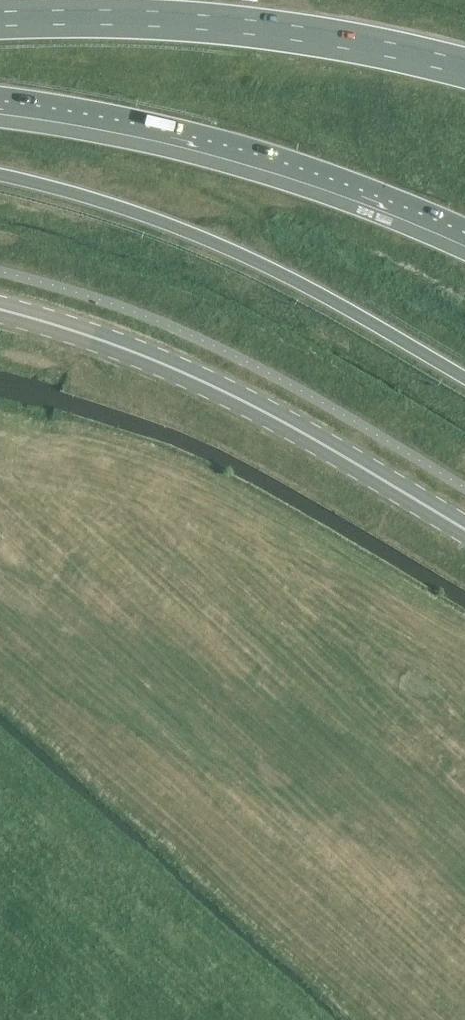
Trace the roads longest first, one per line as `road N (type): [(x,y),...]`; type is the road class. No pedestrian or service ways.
road 1 (secondary): [(464,528),(228,393),(106,342),(0,311)]
road 2 (trunk): [(0,175),(133,212),(233,251),(464,378)]
road 3 (trunk): [(0,100),(201,138),(464,233)]
road 4 (trunk): [(464,69),(217,24),(0,20)]

